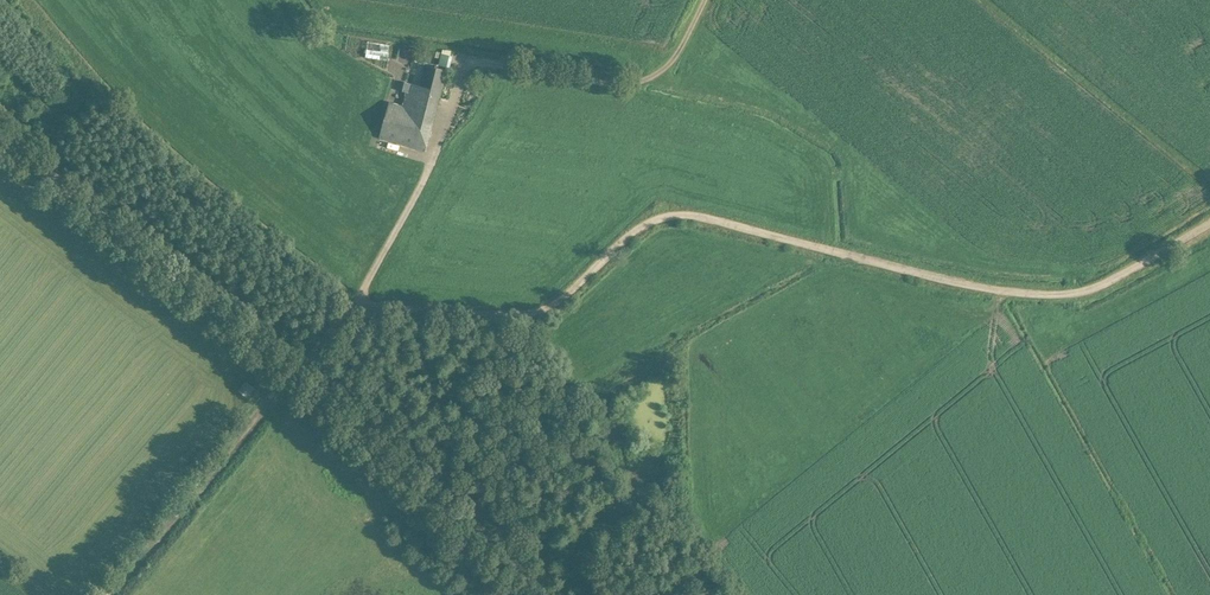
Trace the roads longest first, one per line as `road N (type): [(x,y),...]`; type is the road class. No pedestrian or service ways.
road 1 (track): [(354,303),(541,312),(636,231),(682,215),(958,281),(1072,294),(1209,223)]
road 2 (tertiary): [(556,594),(0,135)]
road 3 (track): [(354,303),(419,191),(465,66),(608,83),(646,79),(681,49),(705,0)]
road 4 (track): [(99,594),(354,303)]

